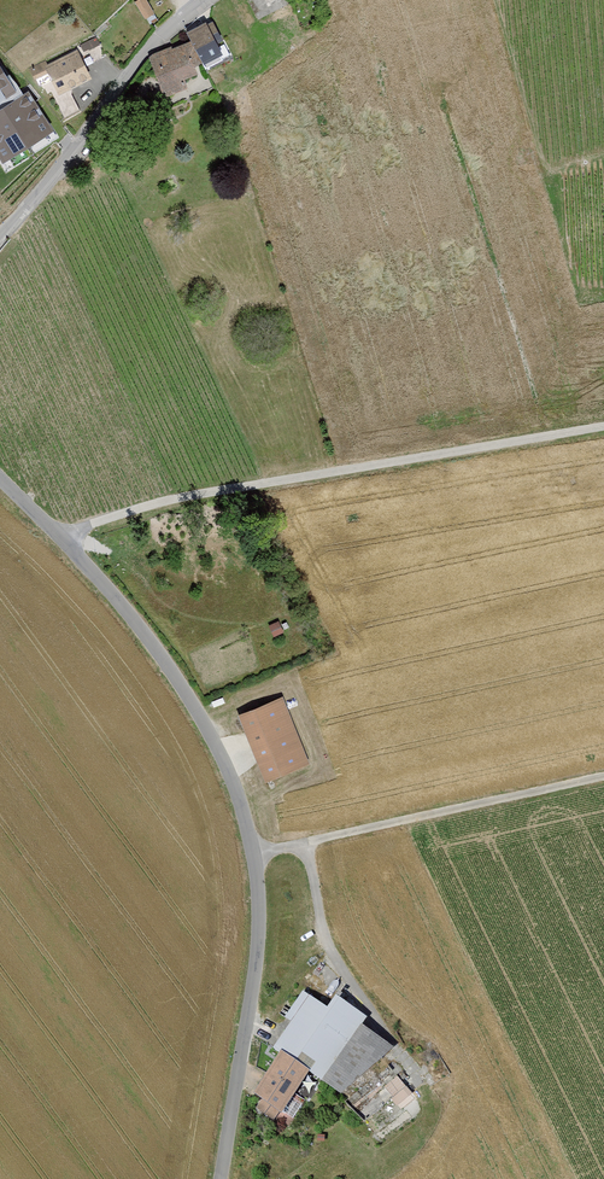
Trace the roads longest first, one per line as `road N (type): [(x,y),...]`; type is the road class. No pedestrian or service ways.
road 1 (unclassified): [(0,478),(138,627),(199,714),(240,800),(260,922),(221,1178)]
road 2 (track): [(603,427),(188,495),(63,540)]
road 3 (residential): [(207,0),(143,53),(4,231)]
road 4 (track): [(603,776),(307,842)]

